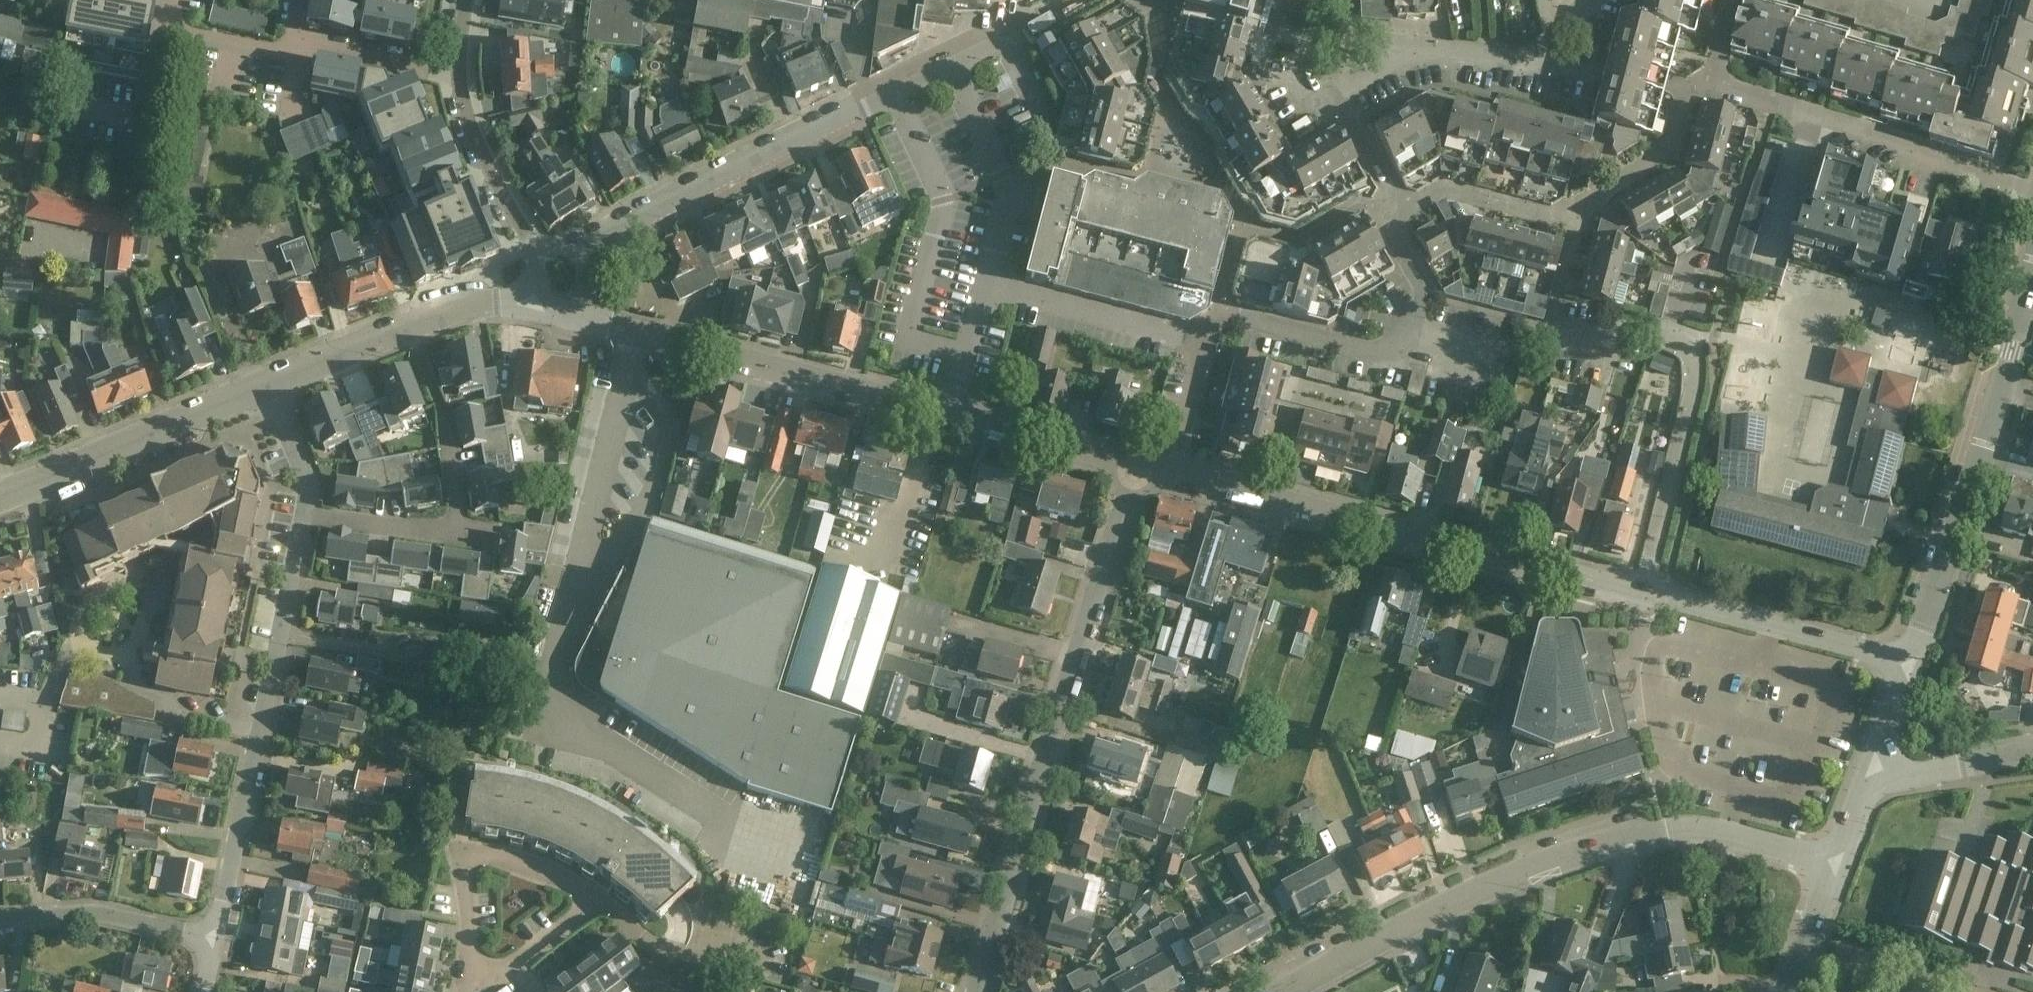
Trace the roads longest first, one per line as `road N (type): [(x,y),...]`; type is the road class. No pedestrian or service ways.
road 1 (unclassified): [(1910,665),(1137,458)]
road 2 (unclassified): [(1281,991),(1456,897),(1671,829),(1720,827),(1834,864)]
road 3 (unclassified): [(976,991),(1137,458)]
road 4 (residential): [(1002,35),(542,263)]
road 5 (unclassified): [(1137,458),(640,334)]
road 6 (residential): [(215,940),(302,516)]
road 7 (unclassified): [(1910,665),(2032,261)]
road 8 (residential): [(302,516),(431,530),(458,519),(444,423),(407,327)]
road 9 (residential): [(175,0),(169,34),(295,60),(299,37),(461,73)]
road 10 (unclassified): [(0,495),(278,382)]
road 11 (residential): [(478,984),(597,903),(545,868),(493,852),(460,853)]
road 12 (residential): [(215,940),(99,915),(0,922)]
road 13 (residential): [(461,73),(475,133),(542,263)]
road 14 (unclassified): [(1864,785),(2032,749)]
road 15 (unclassified): [(278,382),(407,327)]
road 16 (residential): [(302,516),(308,487),(278,382)]
road 17 (unclassified): [(1786,991),(1834,864)]
road 18 (residential): [(460,853),(478,984)]
road 19 (unclassified): [(1864,785),(1910,665)]
road 20 (unclassified): [(407,327),(473,306),(532,305)]

